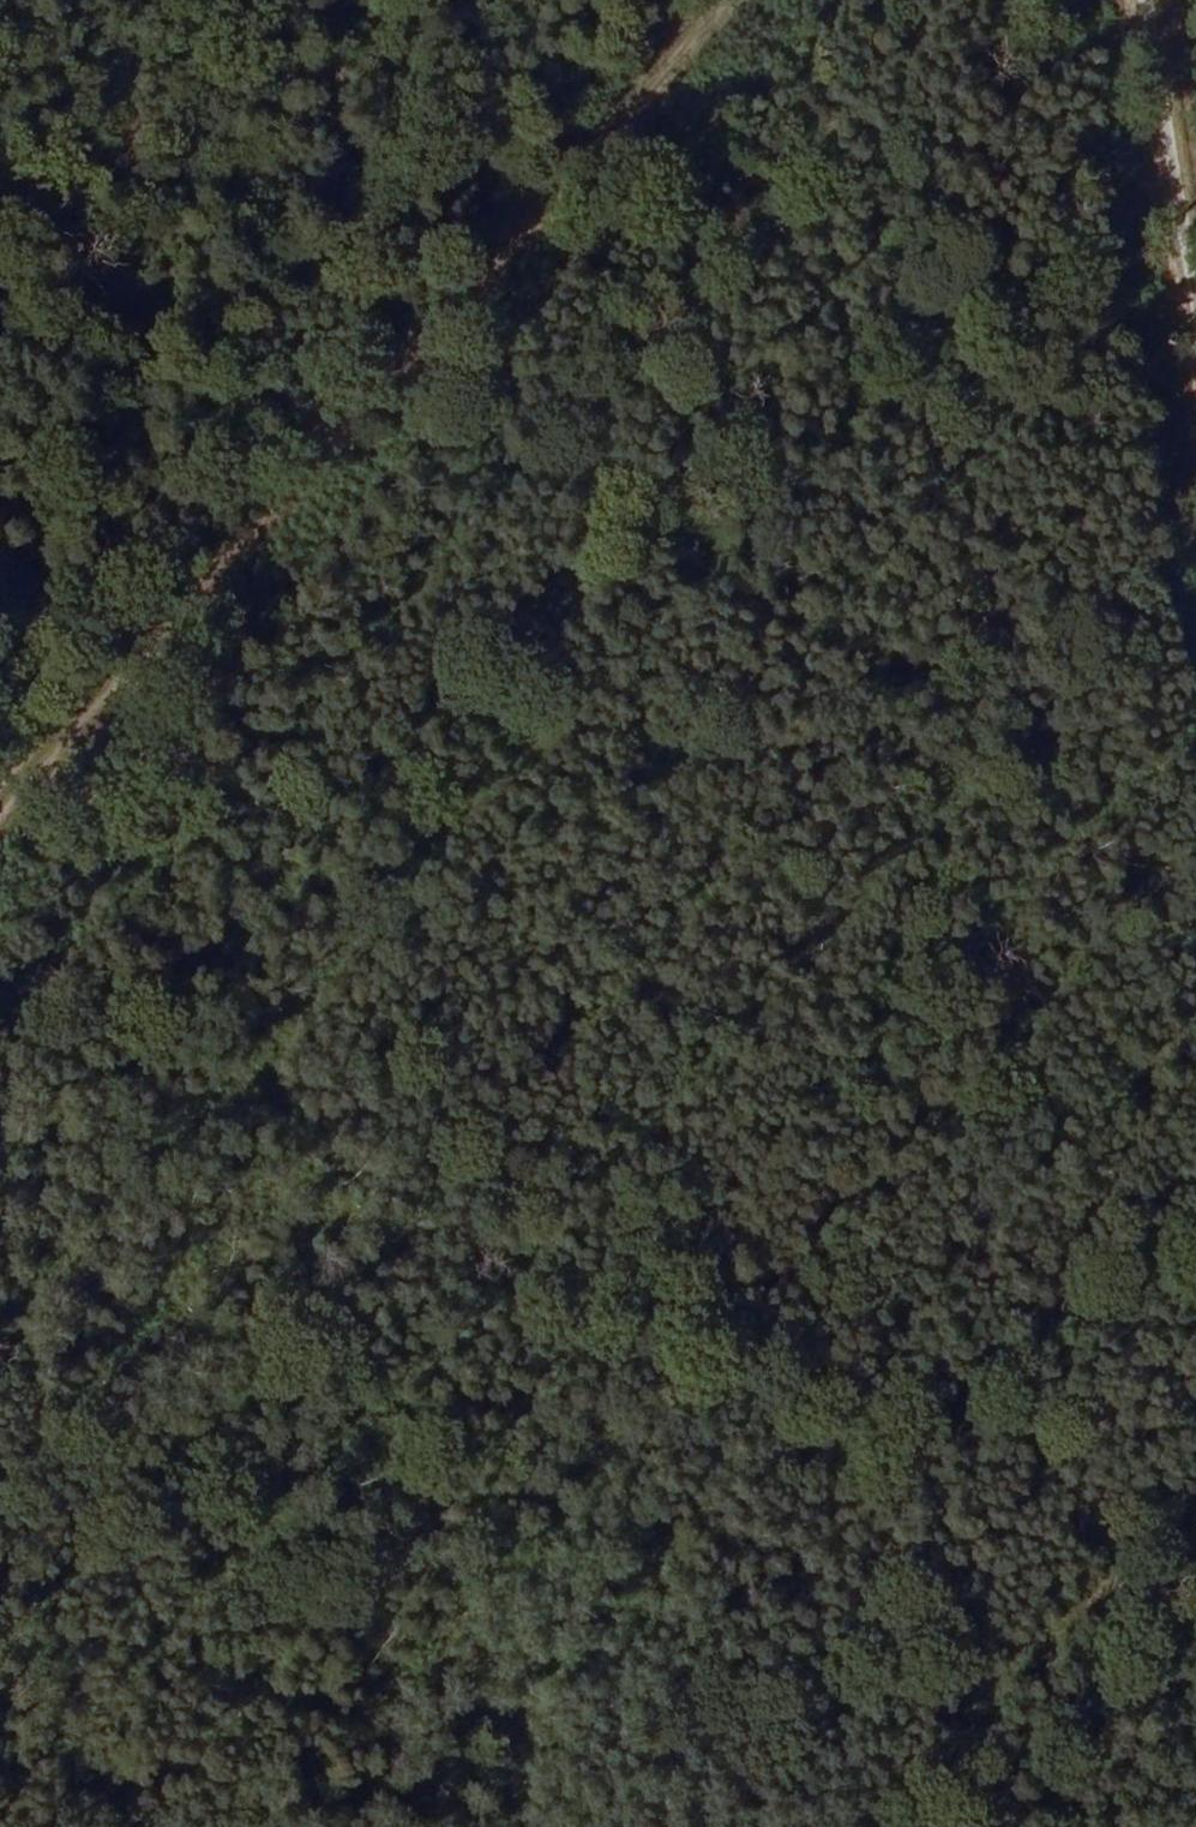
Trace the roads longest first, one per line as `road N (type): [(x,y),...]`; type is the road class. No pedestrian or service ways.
road 1 (track): [(1154,0),(1195,244)]

